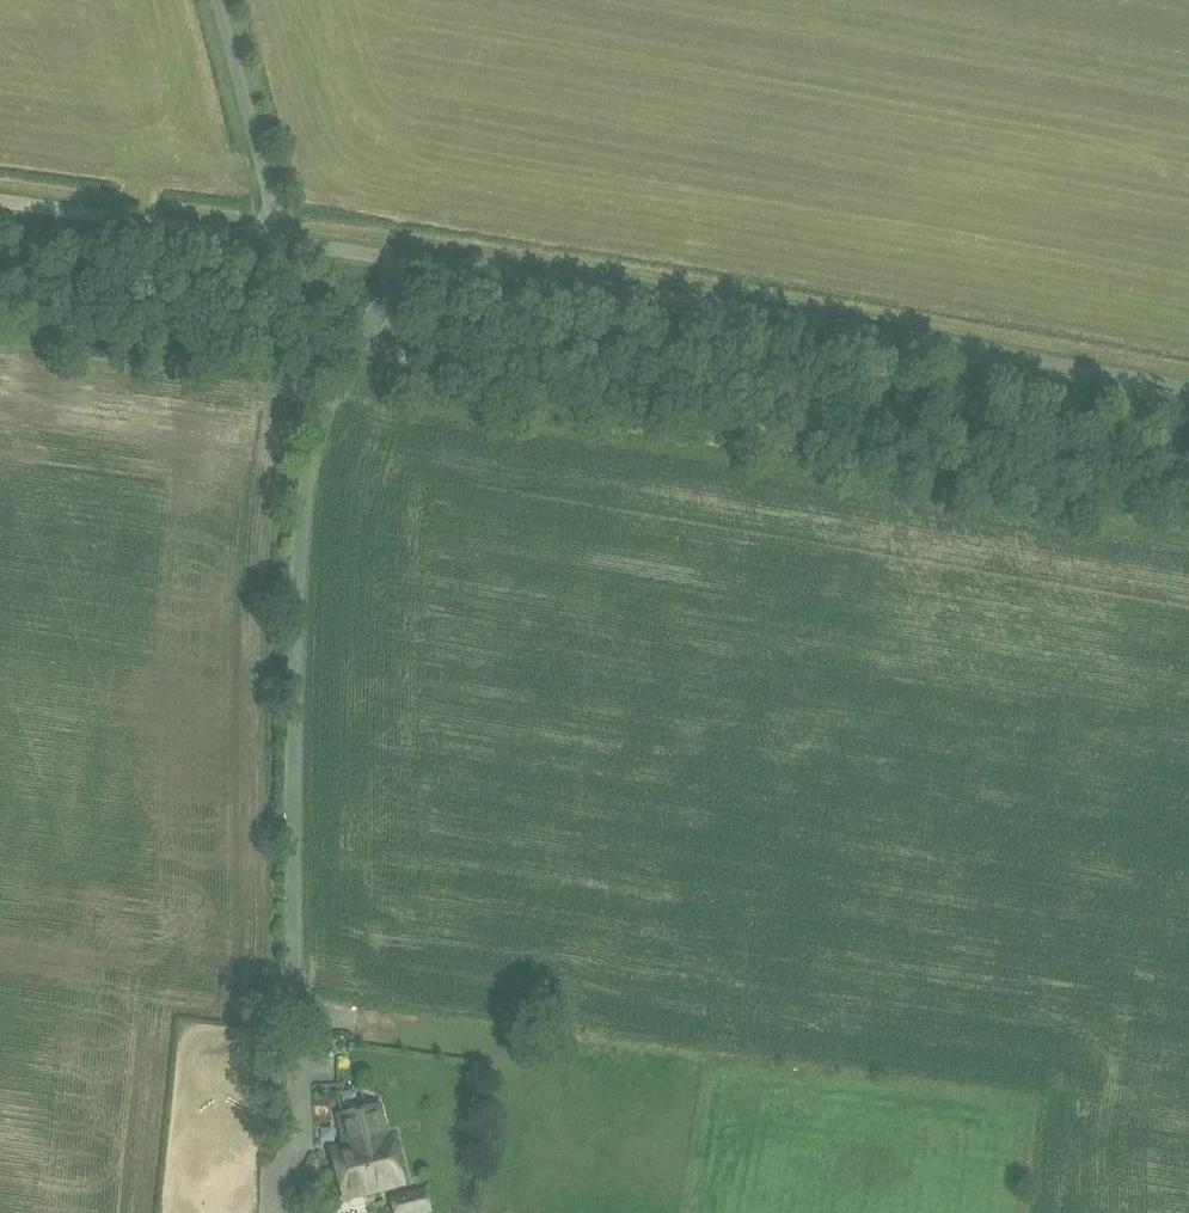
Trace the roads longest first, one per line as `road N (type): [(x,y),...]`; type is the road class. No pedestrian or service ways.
road 1 (unclassified): [(298,1046),(302,610),(317,493),(351,391),(418,258)]
road 2 (unclassified): [(1188,394),(418,258)]
road 3 (unclassified): [(307,243),(0,200)]
road 4 (unclassified): [(307,243),(240,0)]

